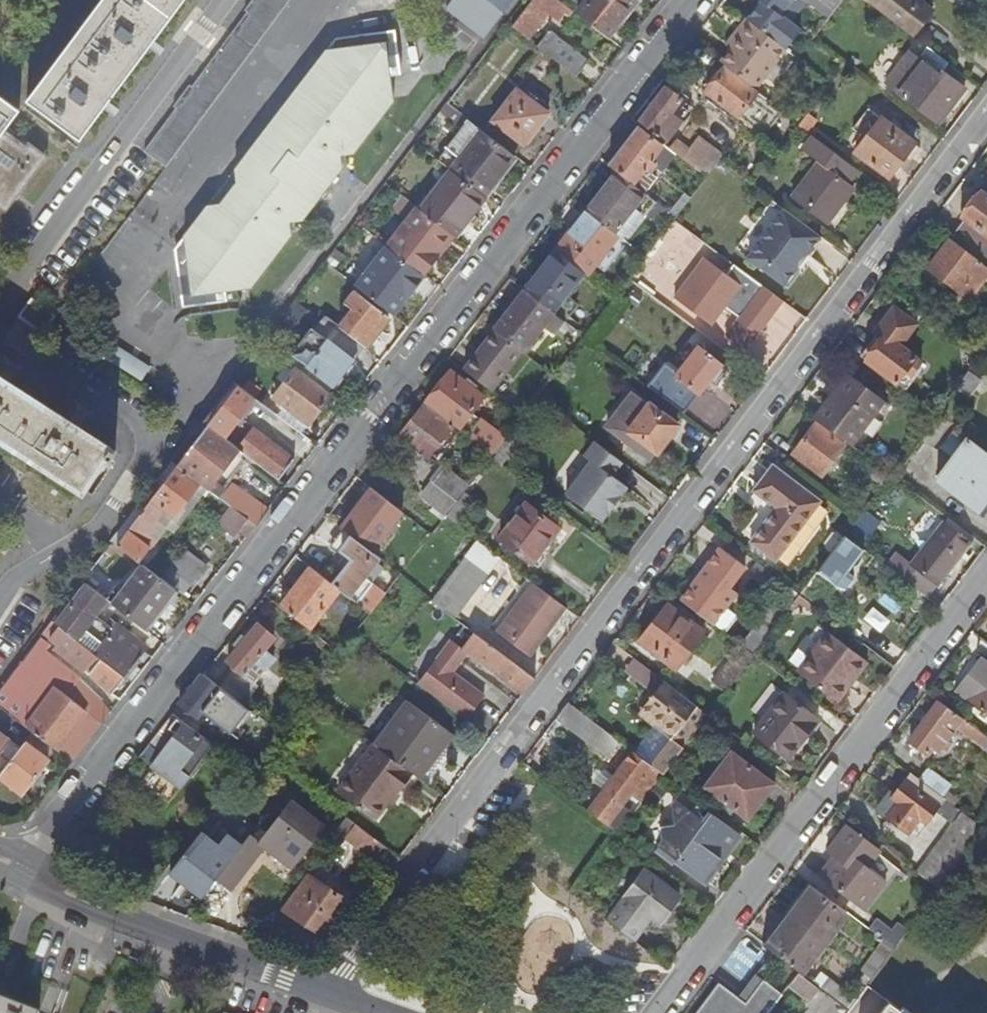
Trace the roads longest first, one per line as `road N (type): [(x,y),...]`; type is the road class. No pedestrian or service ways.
road 1 (residential): [(332,991),(986,108)]
road 2 (residential): [(23,869),(691,0)]
road 3 (residential): [(986,583),(659,1012)]
road 4 (residential): [(23,869),(101,909),(332,991)]

